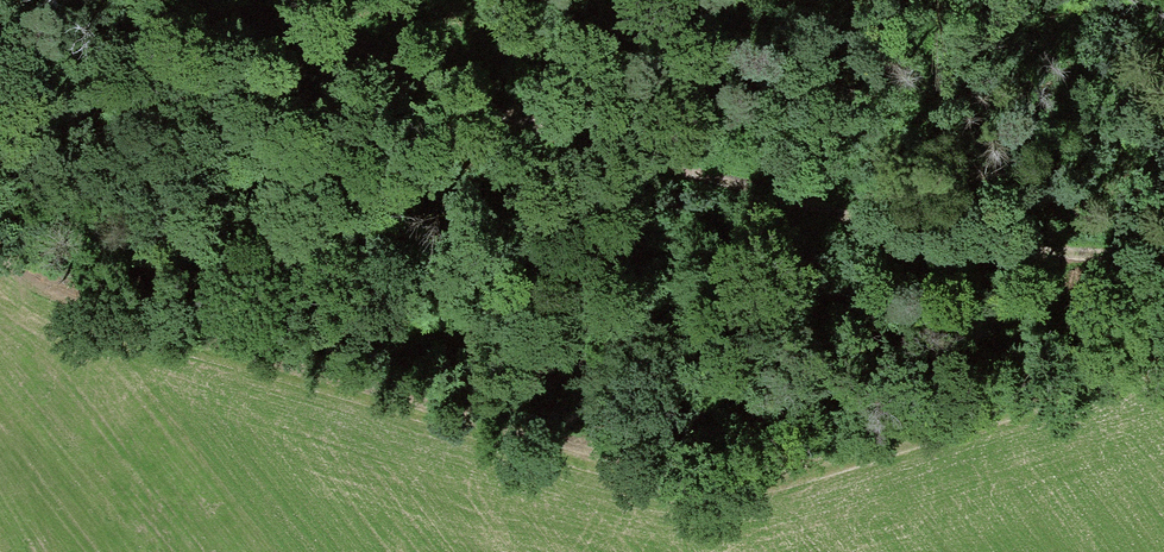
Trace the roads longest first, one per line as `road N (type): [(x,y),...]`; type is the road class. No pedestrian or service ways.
road 1 (track): [(1163,398),(739,515),(586,492),(135,360)]
road 2 (track): [(1163,257),(939,250),(808,219),(417,82),(254,0)]

